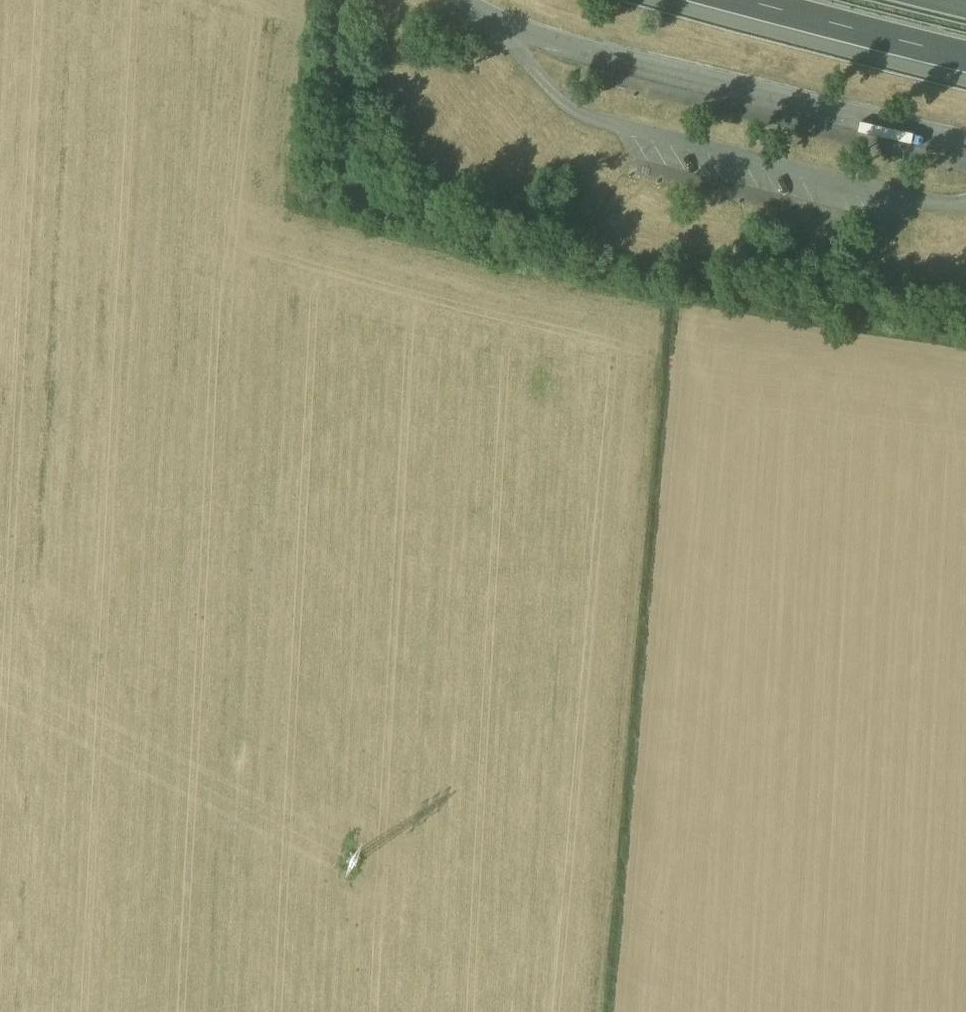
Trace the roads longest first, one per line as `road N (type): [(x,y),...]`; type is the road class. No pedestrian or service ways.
road 1 (motorway): [(760,0),(965,54)]

